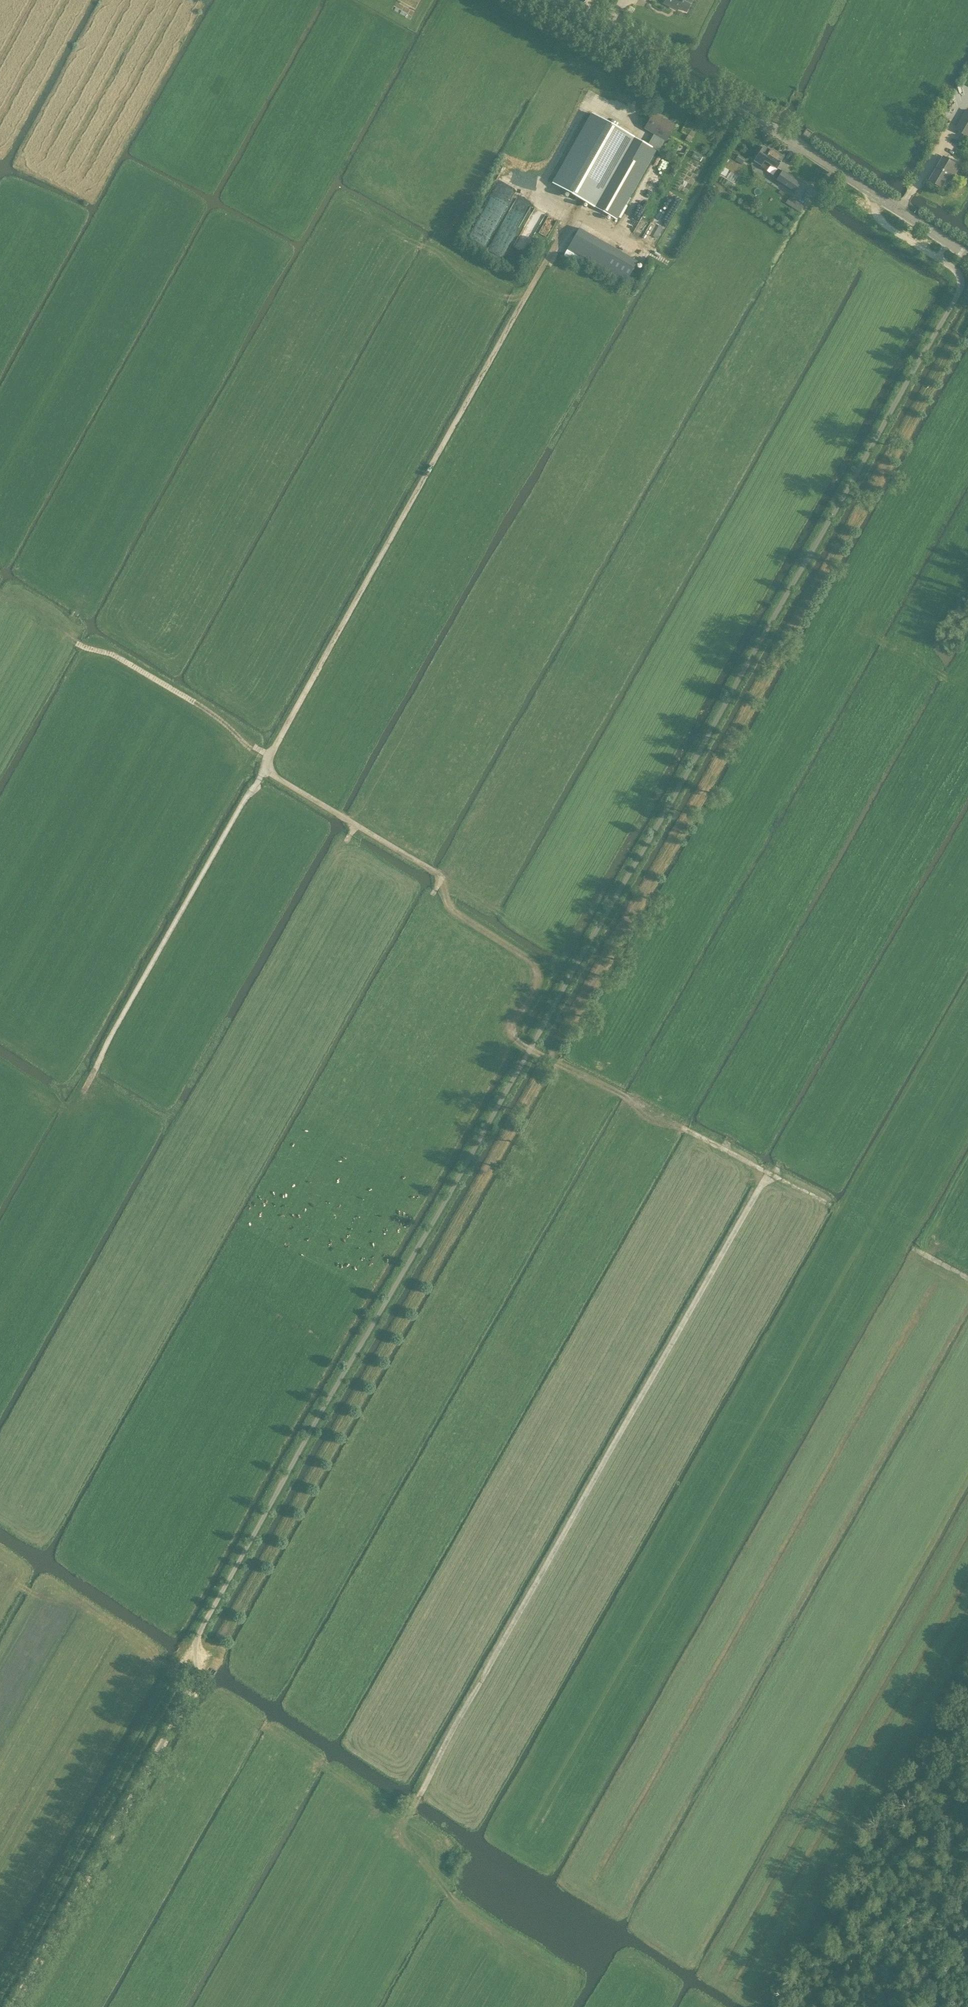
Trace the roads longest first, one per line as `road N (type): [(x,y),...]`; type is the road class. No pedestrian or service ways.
road 1 (track): [(417,1798),(771,1174),(967,1274)]
road 2 (track): [(259,771),(575,218),(542,188),(592,93),(639,109),(663,64)]
road 3 (tertiary): [(561,0),(948,242)]
road 4 (track): [(0,1986),(203,1630)]
road 5 (track): [(98,1060),(259,771)]
road 6 (track): [(442,883),(259,771)]

